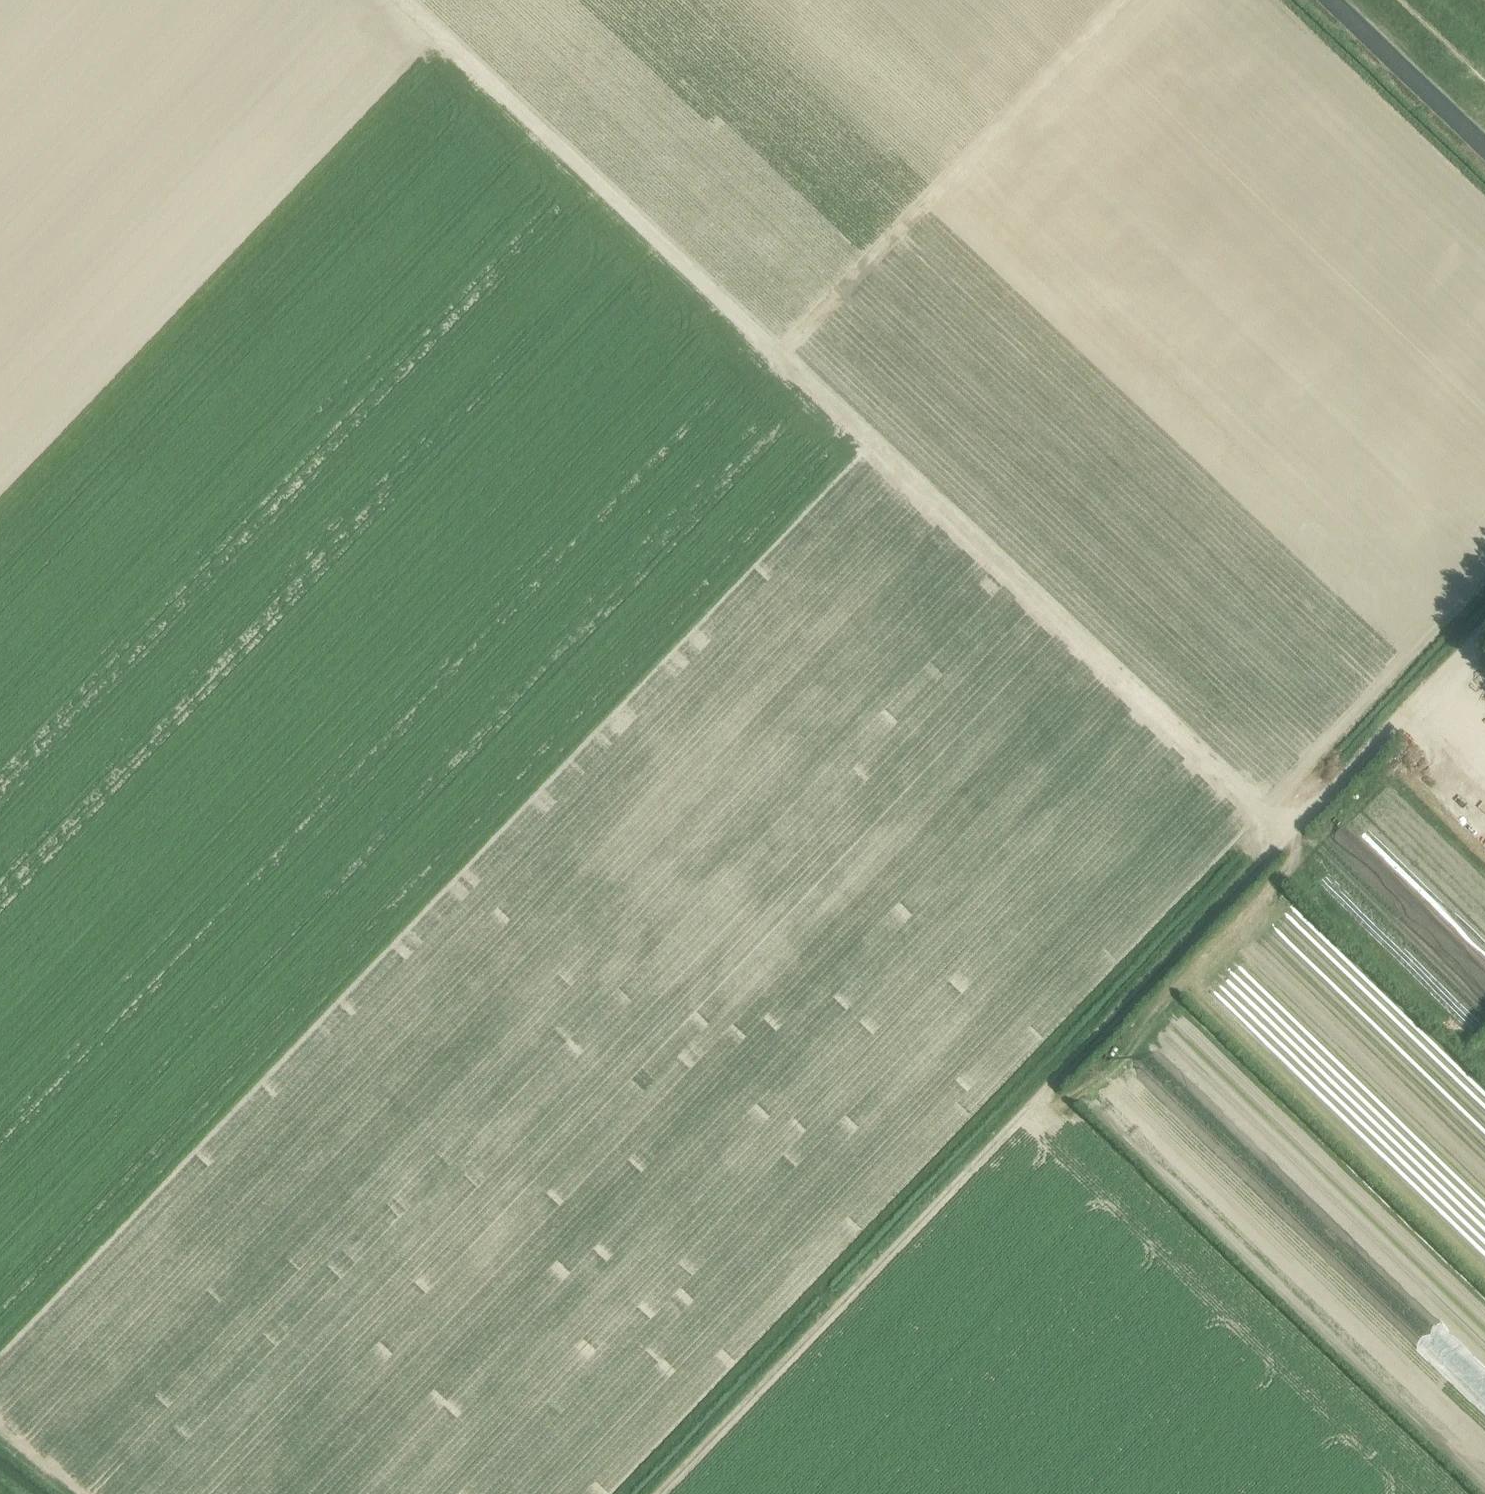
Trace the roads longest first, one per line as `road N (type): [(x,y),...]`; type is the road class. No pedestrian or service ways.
road 1 (track): [(665,1493),(1056,1086)]
road 2 (unclassified): [(1484,147),(1330,0)]

